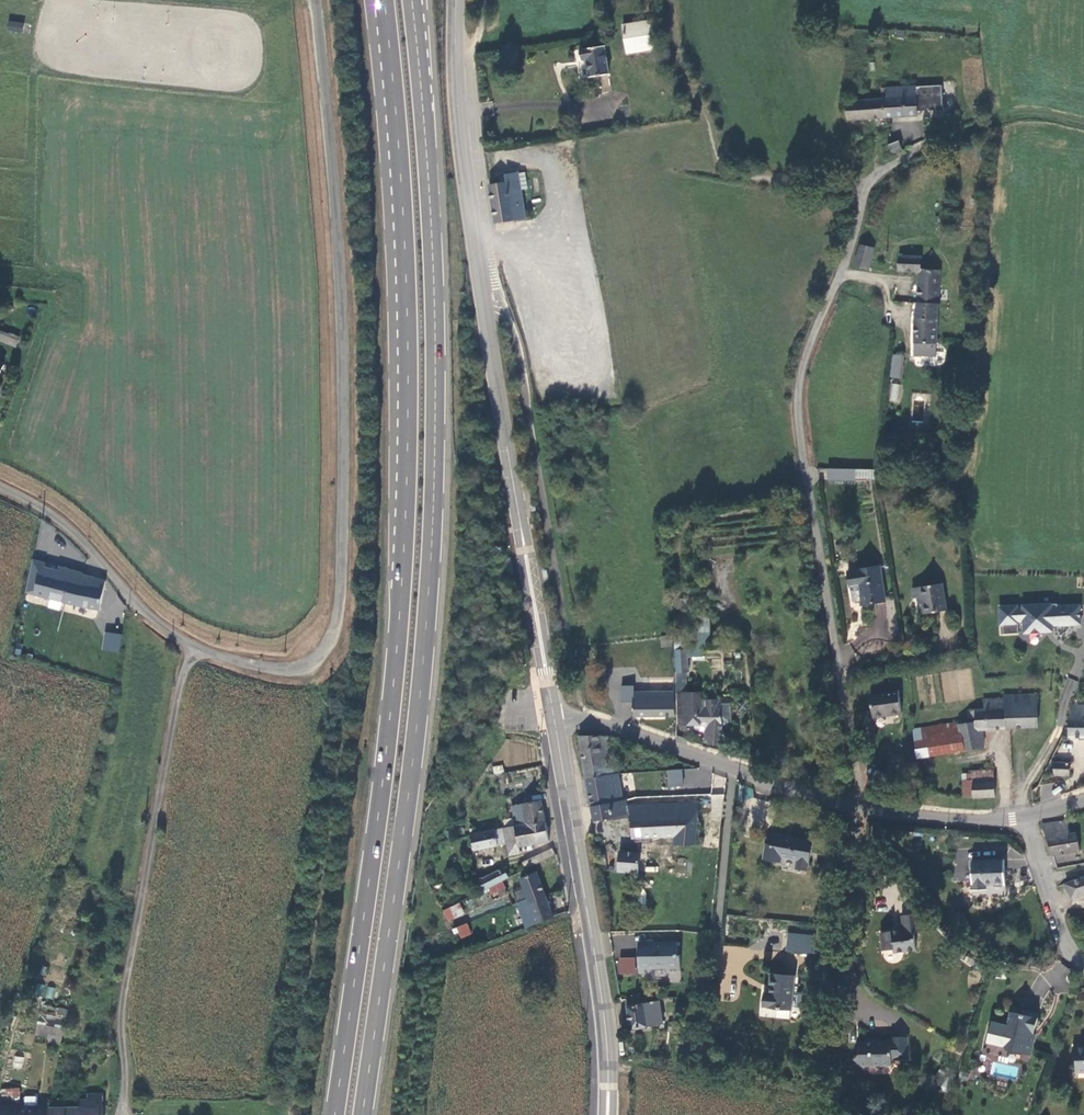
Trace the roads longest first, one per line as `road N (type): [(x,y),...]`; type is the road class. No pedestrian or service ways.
road 1 (trunk): [(363,1114),(425,656),(435,404),(423,97)]
road 2 (unclassified): [(197,648),(289,668),(322,652),(339,612),(341,301),(316,0)]
road 3 (tertiary): [(556,719),(464,178),(456,0)]
road 4 (residential): [(863,811),(798,390),(864,187),(879,171),(925,148)]
road 5 (trunk): [(369,0),(391,291),(400,618)]
road 6 (trunk): [(384,0),(407,372),(400,618)]
road 7 (trunk): [(400,618),(333,1114)]
road 8 (unclassified): [(197,648),(182,678),(126,978),(120,1114)]
road 9 (tertiary): [(607,1114),(597,954),(556,719)]
road 10 (unclassified): [(556,719),(586,722),(863,811)]
road 11 (track): [(0,57),(230,87),(255,74),(252,29)]
road 12 (unclassified): [(0,487),(76,535),(136,604),(197,648)]
road 13 (track): [(249,26),(138,11),(97,33),(0,26)]
road 14 (track): [(925,148),(1021,110),(1083,123)]
road 15 (unclassified): [(863,811),(1027,817)]
road 16 (residential): [(1083,966),(1060,930),(1027,817)]

